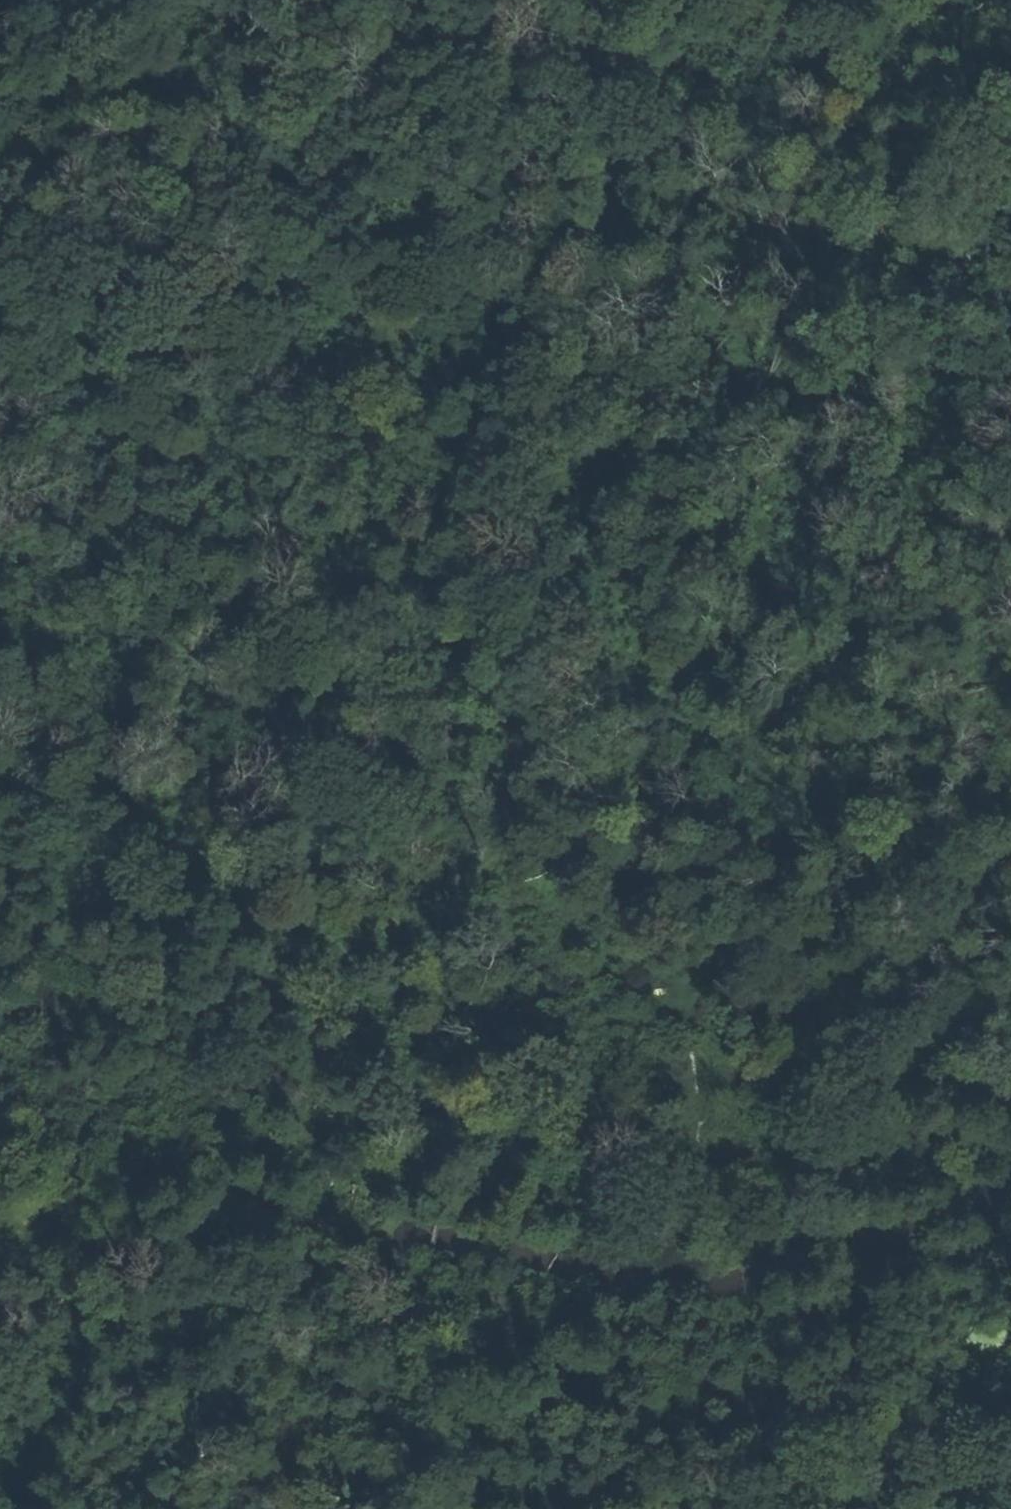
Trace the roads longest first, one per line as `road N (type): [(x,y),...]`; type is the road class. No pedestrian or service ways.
road 1 (track): [(485,1508),(422,1359),(0,1278)]

